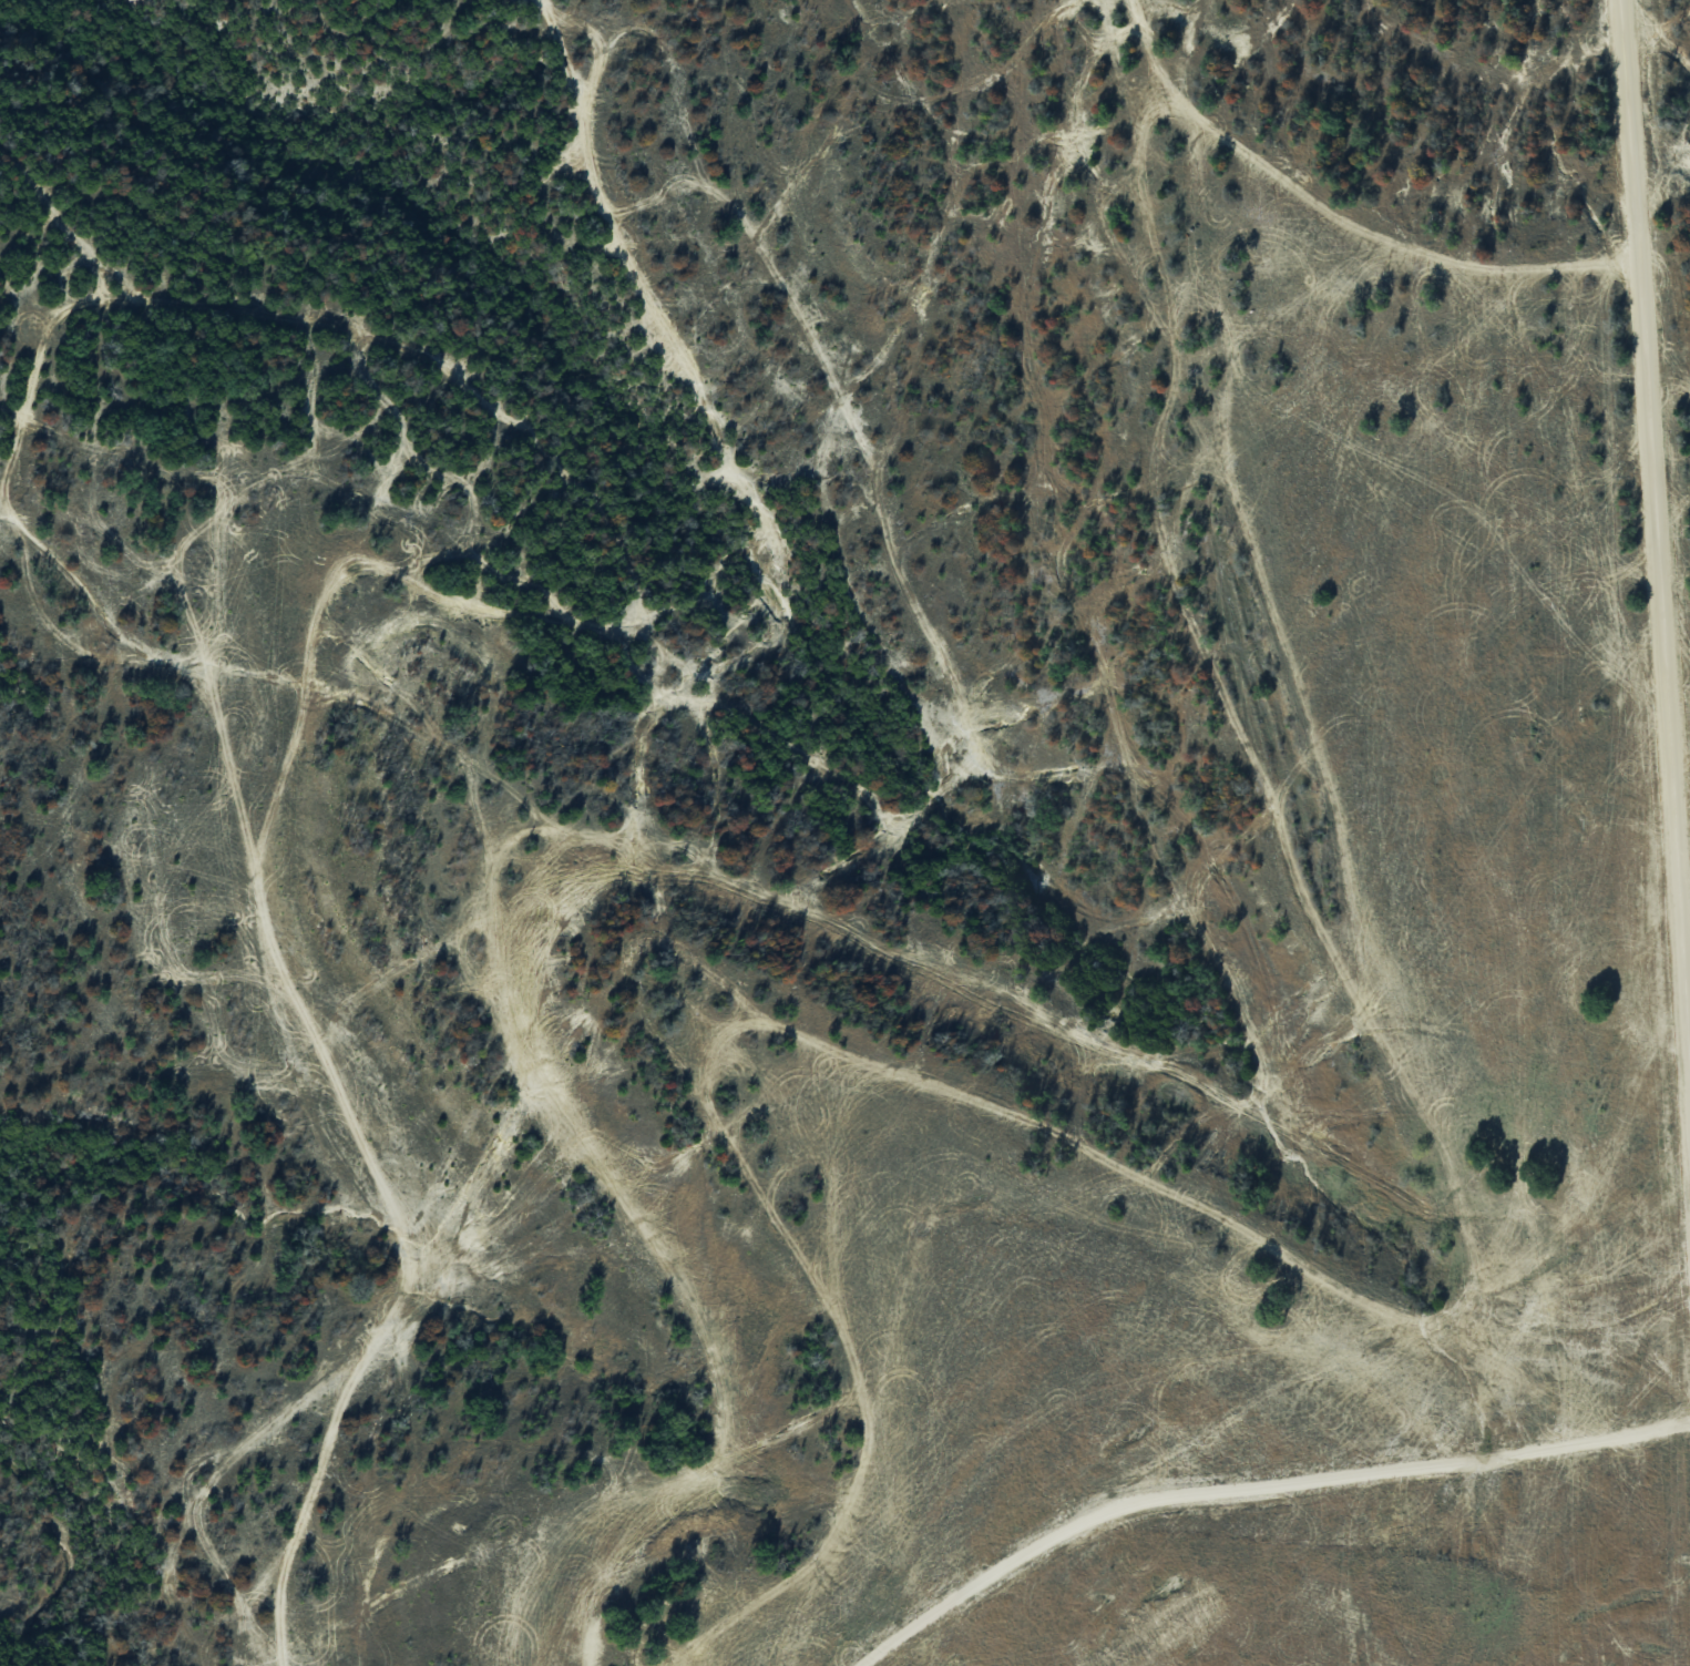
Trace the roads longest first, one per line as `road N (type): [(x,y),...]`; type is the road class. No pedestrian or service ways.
road 1 (residential): [(1617,0),(1689,979)]

